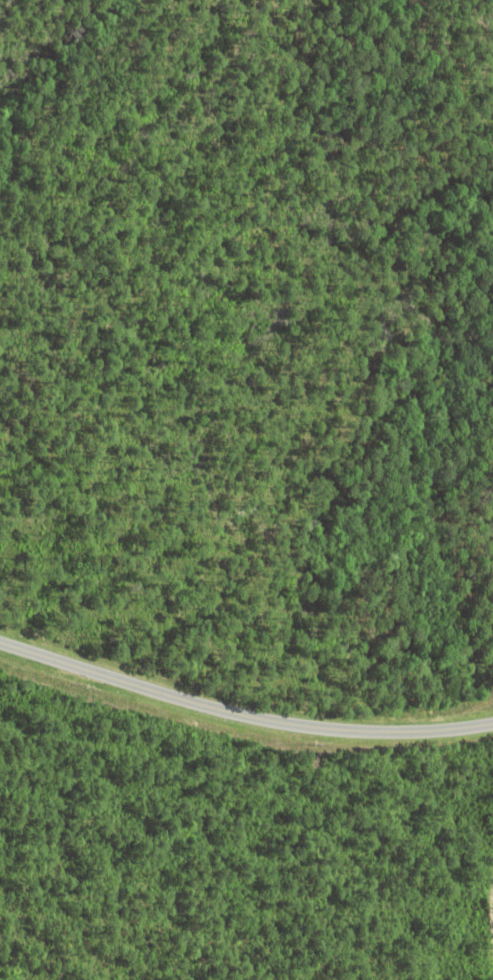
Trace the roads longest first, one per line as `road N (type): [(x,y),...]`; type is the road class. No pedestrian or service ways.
road 1 (tertiary): [(492,723),(388,731),(236,714),(0,641)]

